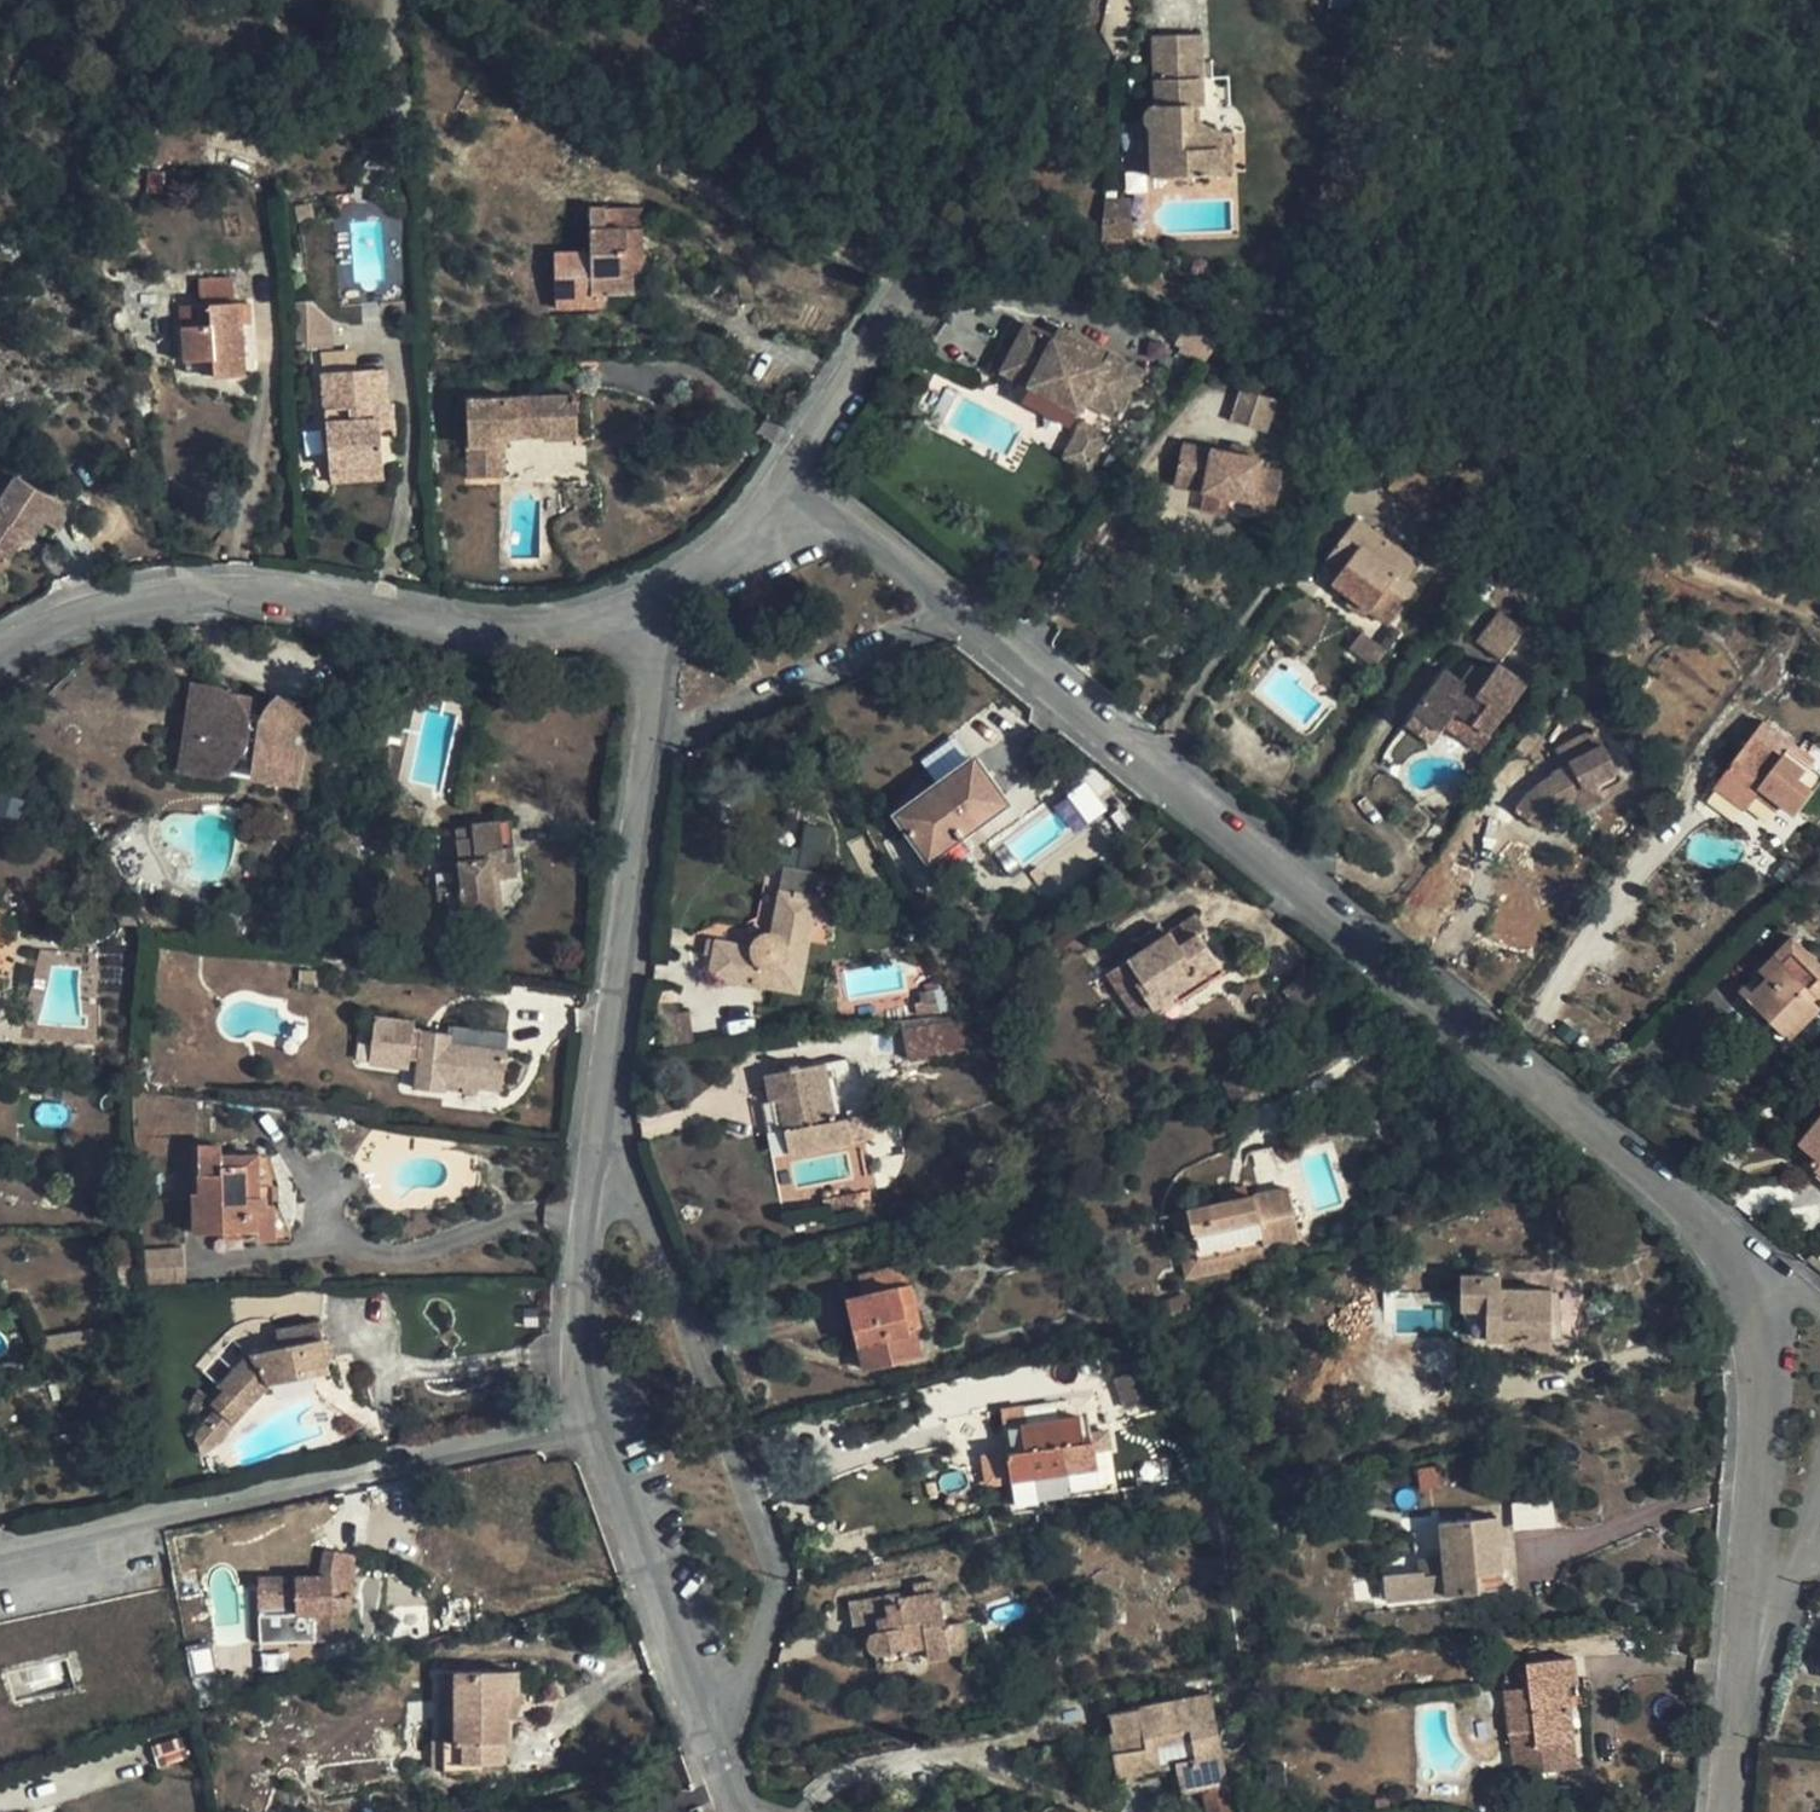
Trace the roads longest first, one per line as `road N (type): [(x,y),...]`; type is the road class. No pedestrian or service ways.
road 1 (residential): [(1729,1243),(1336,892),(965,607)]
road 2 (track): [(1009,187),(1091,265),(1203,304),(1296,306),(1436,366),(1519,425),(1677,564),(1819,623)]
road 3 (residential): [(606,1110),(778,1566),(724,1755)]
road 4 (residential): [(0,648),(87,608),(231,595),(517,633),(656,612)]
road 5 (residential): [(0,1556),(597,1424)]
road 6 (residential): [(1065,120),(913,283),(793,475)]
road 7 (residential): [(1741,1655),(1761,1333),(1729,1243)]
road 8 (residential): [(645,743),(606,1110)]
road 9 (residential): [(597,1424),(724,1755)]
road 10 (residential): [(645,743),(965,607)]
road 11 (residential): [(606,1110),(586,1349),(597,1424)]
road 12 (residential): [(965,607),(793,475)]
road 13 (residential): [(793,475),(755,535),(656,612)]
road 14 (residential): [(1741,1655),(1808,1532),(1819,1491)]
road 15 (residential): [(1728,1811),(1741,1655)]
road 16 (residential): [(656,612),(645,743)]
road 17 (track): [(1090,0),(1065,120)]

